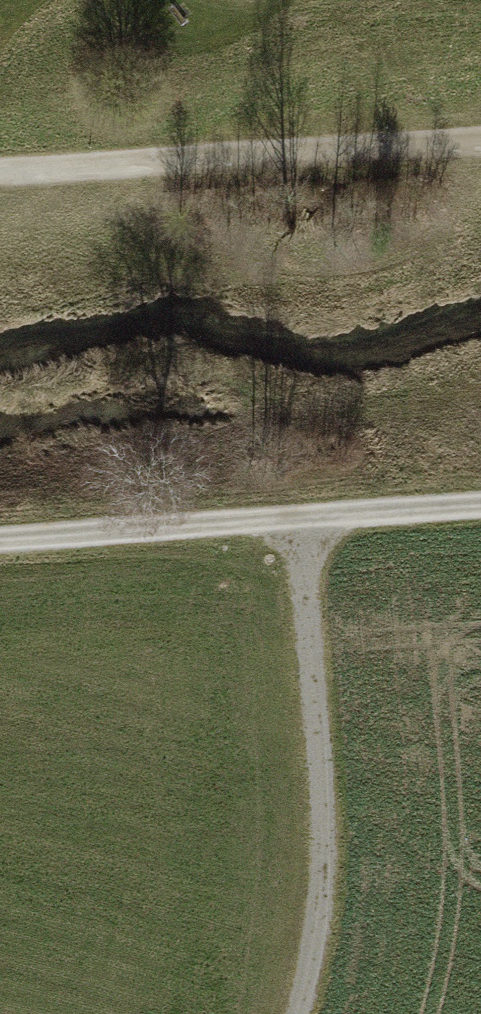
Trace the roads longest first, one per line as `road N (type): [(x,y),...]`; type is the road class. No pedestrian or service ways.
road 1 (track): [(297,1013),(324,854),(300,518)]
road 2 (track): [(480,139),(0,172)]
road 3 (track): [(0,538),(480,506)]

